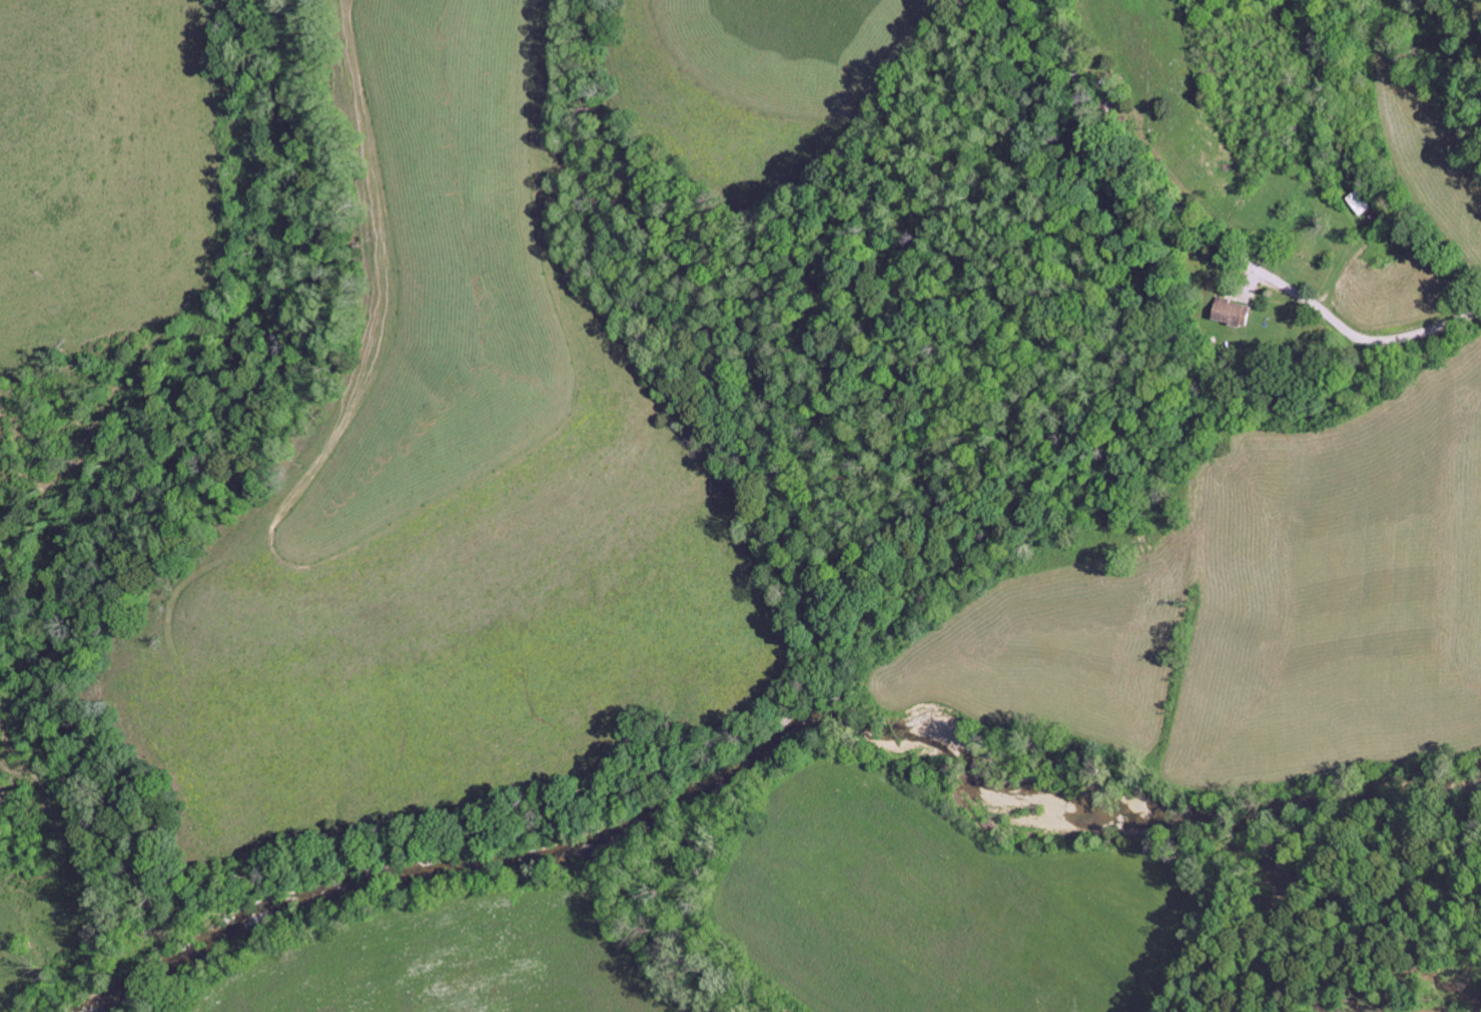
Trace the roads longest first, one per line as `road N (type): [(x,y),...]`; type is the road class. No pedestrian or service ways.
road 1 (residential): [(1066,0),(1098,134),(1248,267),(1371,349),(1413,343),(1480,313)]

